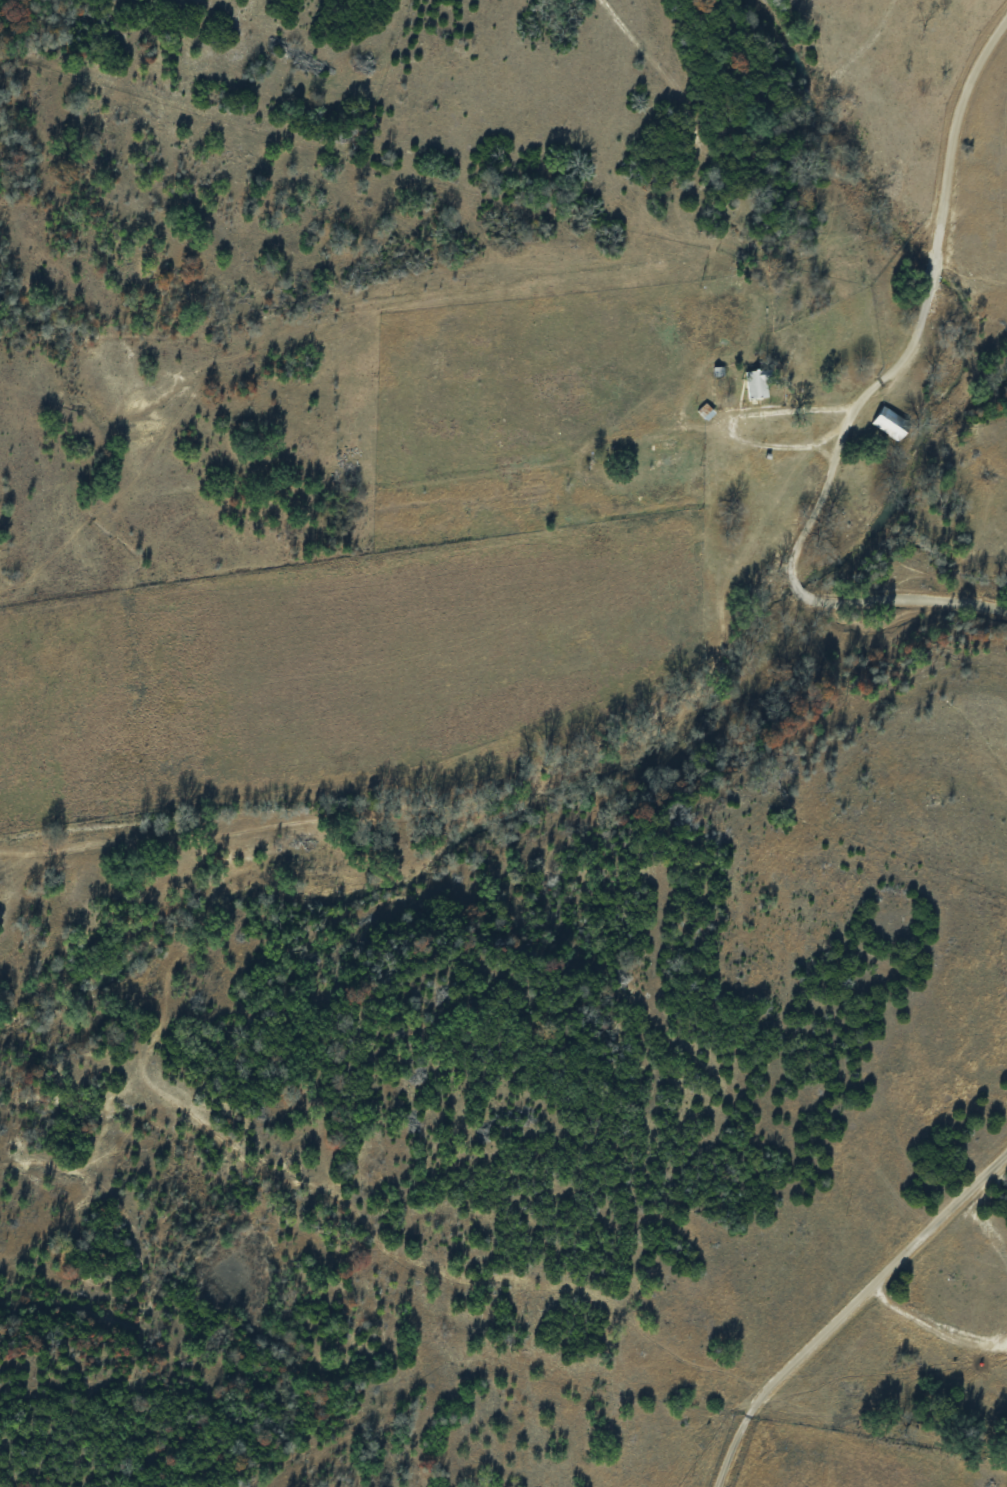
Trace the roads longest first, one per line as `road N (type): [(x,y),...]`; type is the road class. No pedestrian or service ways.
road 1 (residential): [(1006,609),(811,596),(795,580),(799,547),(858,422),(914,351),(971,80),(1006,25)]
road 2 (residential): [(722,1486),(772,1382),(1006,1148)]

